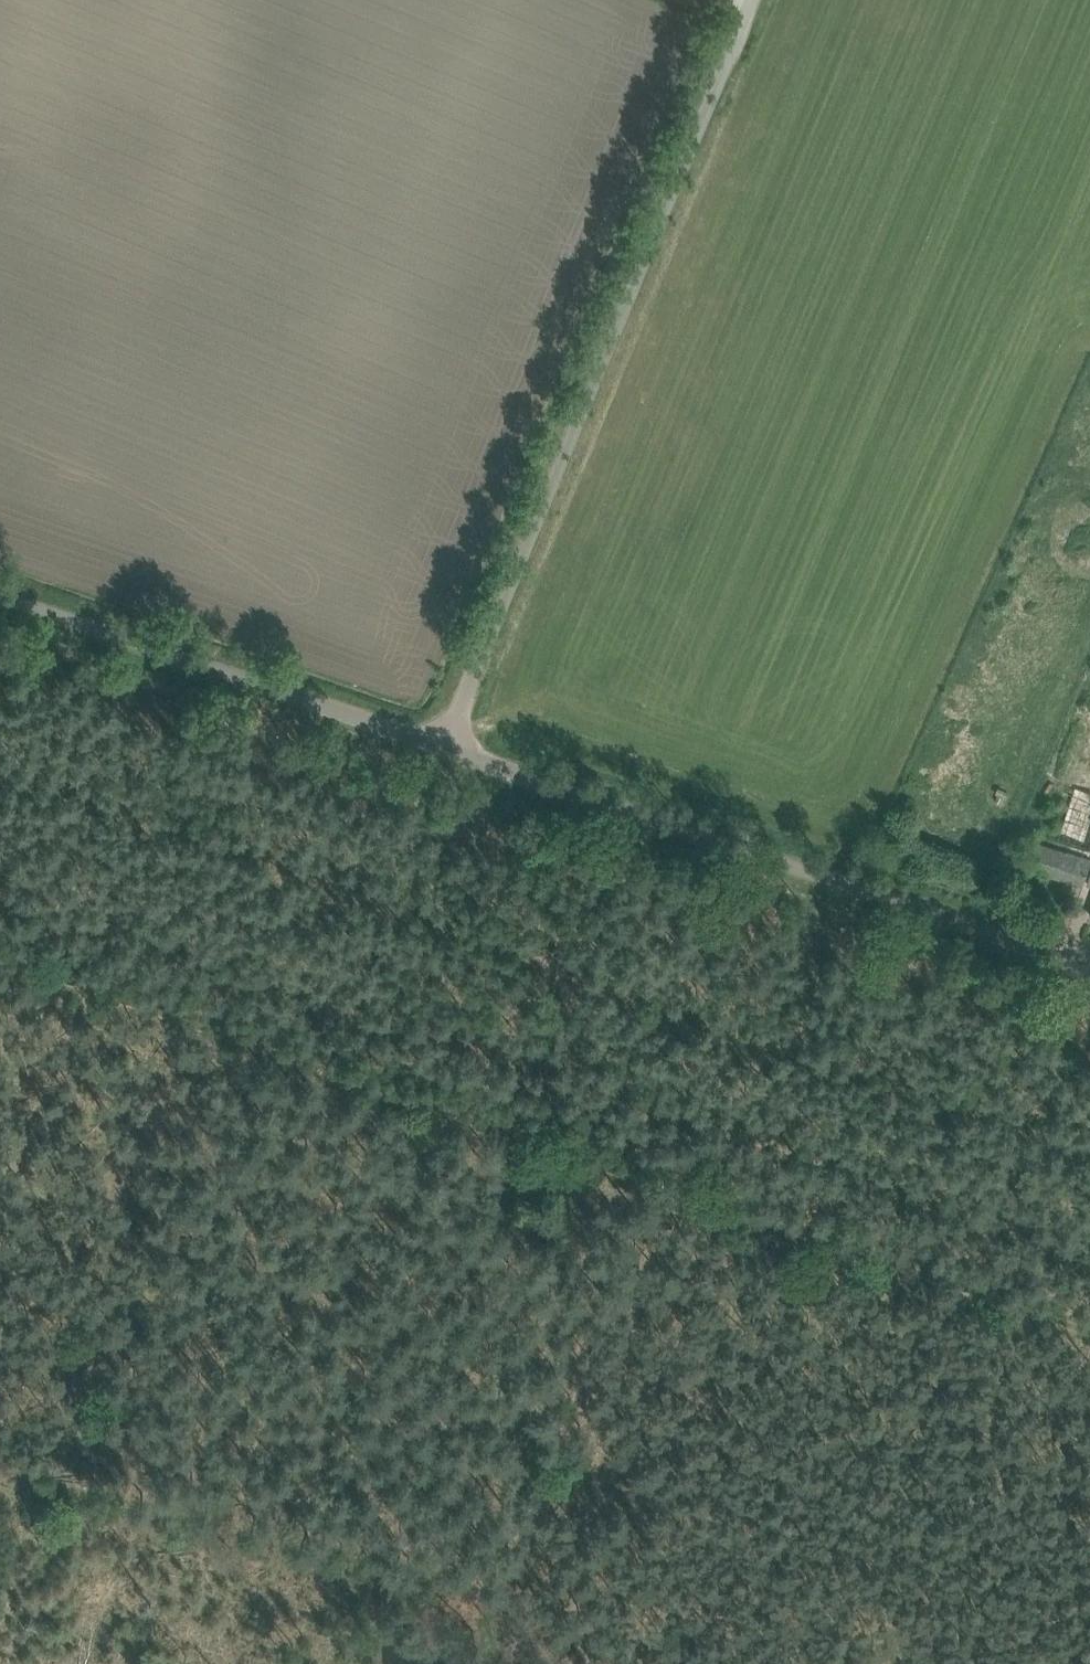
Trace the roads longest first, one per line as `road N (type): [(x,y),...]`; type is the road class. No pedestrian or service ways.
road 1 (unclassified): [(445,748),(749,0)]
road 2 (unclassified): [(1089,967),(445,748)]
road 3 (unclassified): [(445,748),(0,597)]

